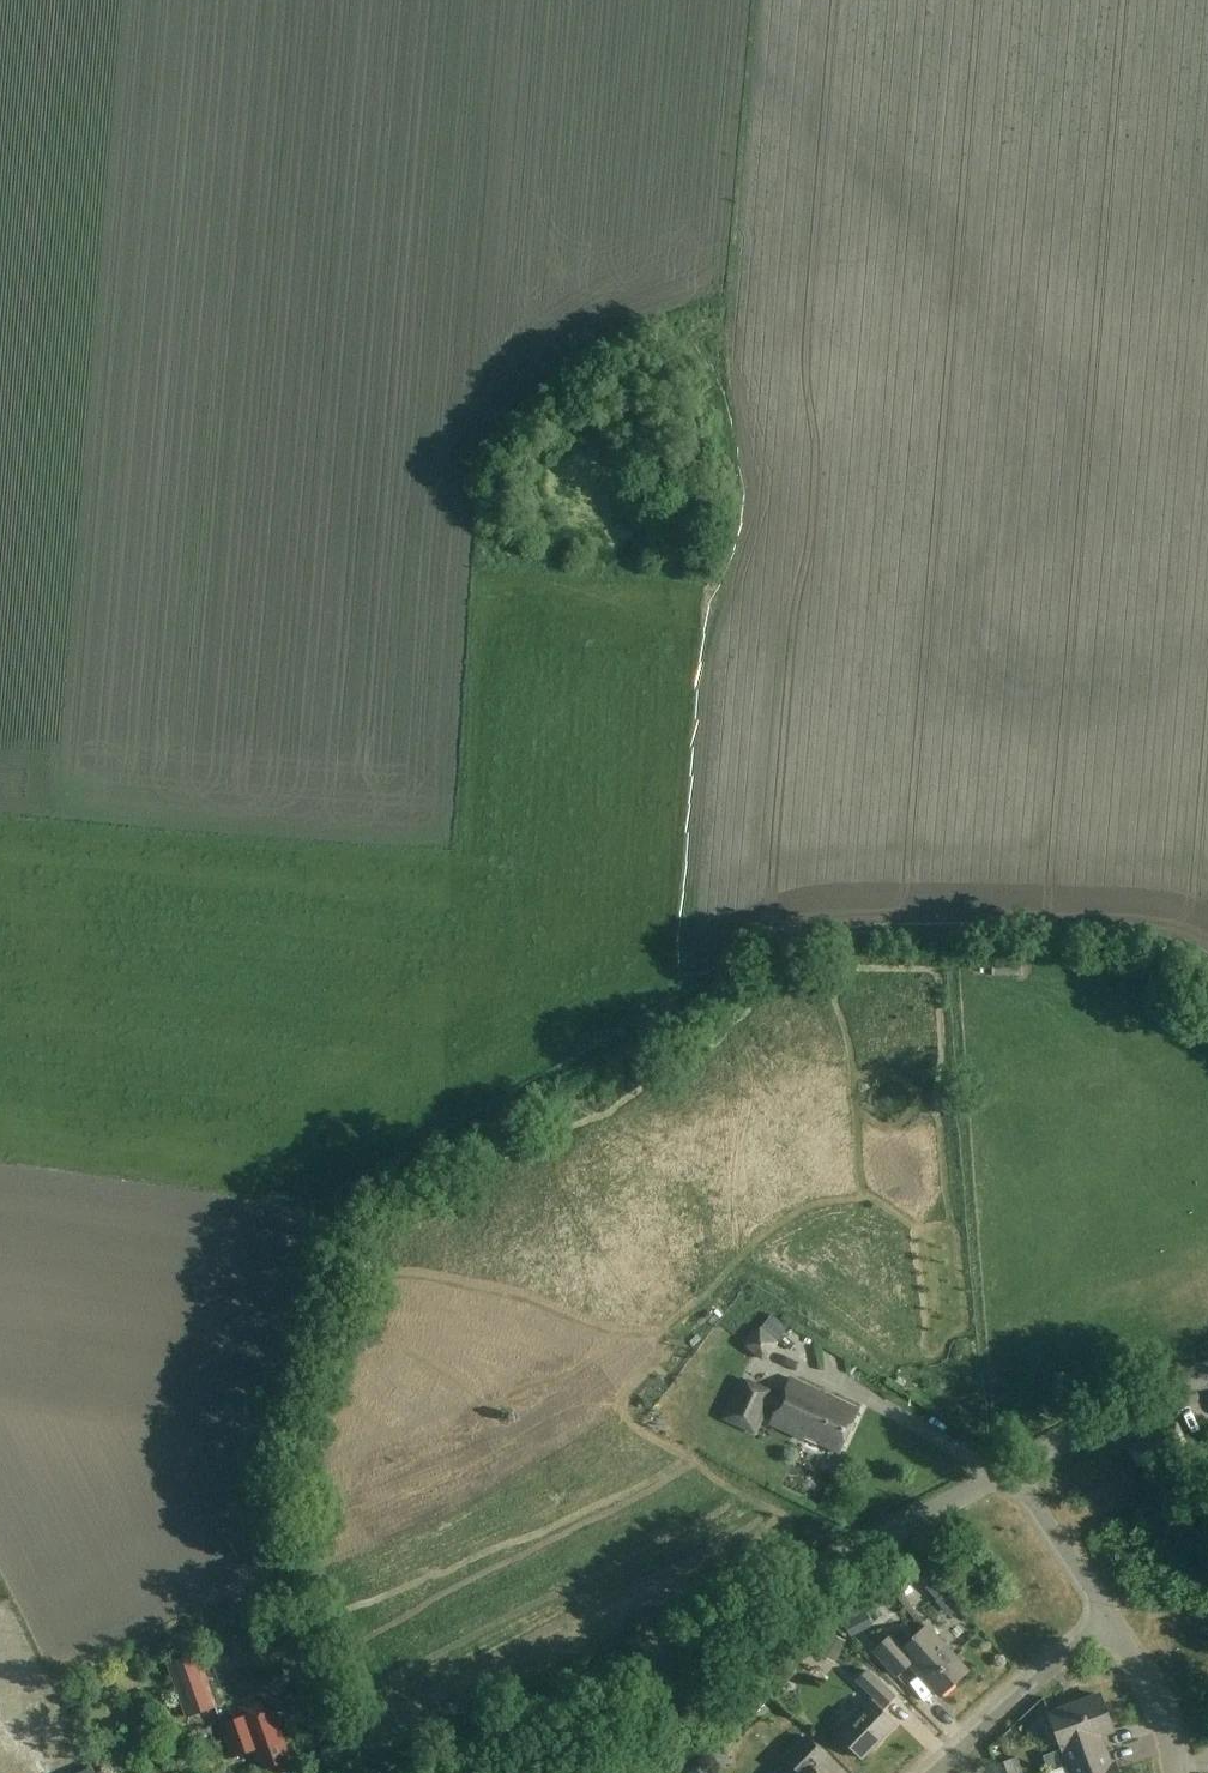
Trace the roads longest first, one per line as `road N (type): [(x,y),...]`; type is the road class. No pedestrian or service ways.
road 1 (unclassified): [(431,1772),(1014,1468)]
road 2 (residential): [(936,1772),(1109,1618)]
road 3 (unclassified): [(1014,1468),(1207,1373)]
road 4 (residential): [(1109,1618),(1014,1468)]
road 5 (residential): [(1180,1772),(1163,1713),(1109,1618)]

